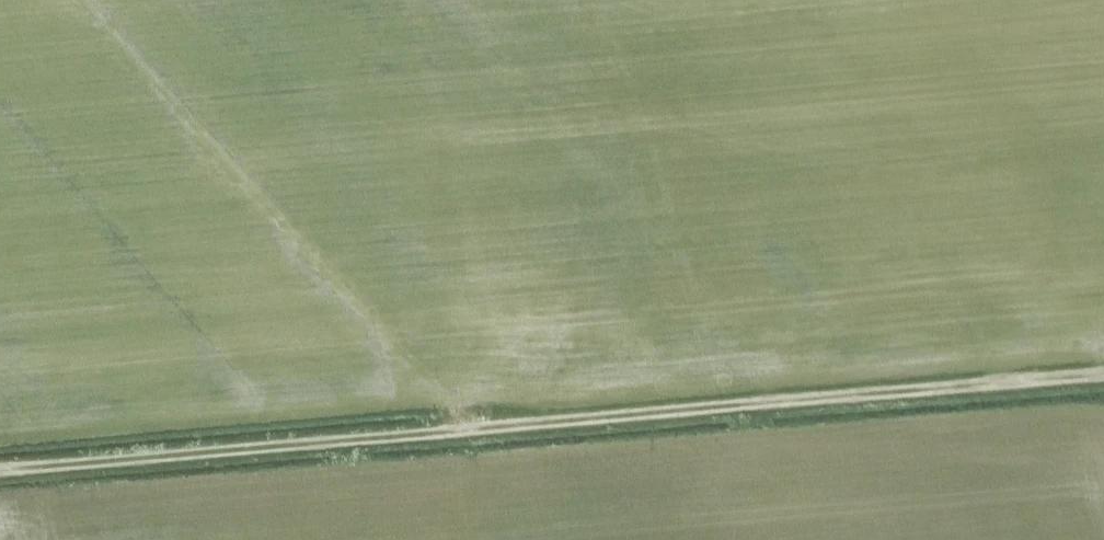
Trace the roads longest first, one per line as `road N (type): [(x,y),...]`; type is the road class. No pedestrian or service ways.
road 1 (track): [(1103,380),(0,471)]

